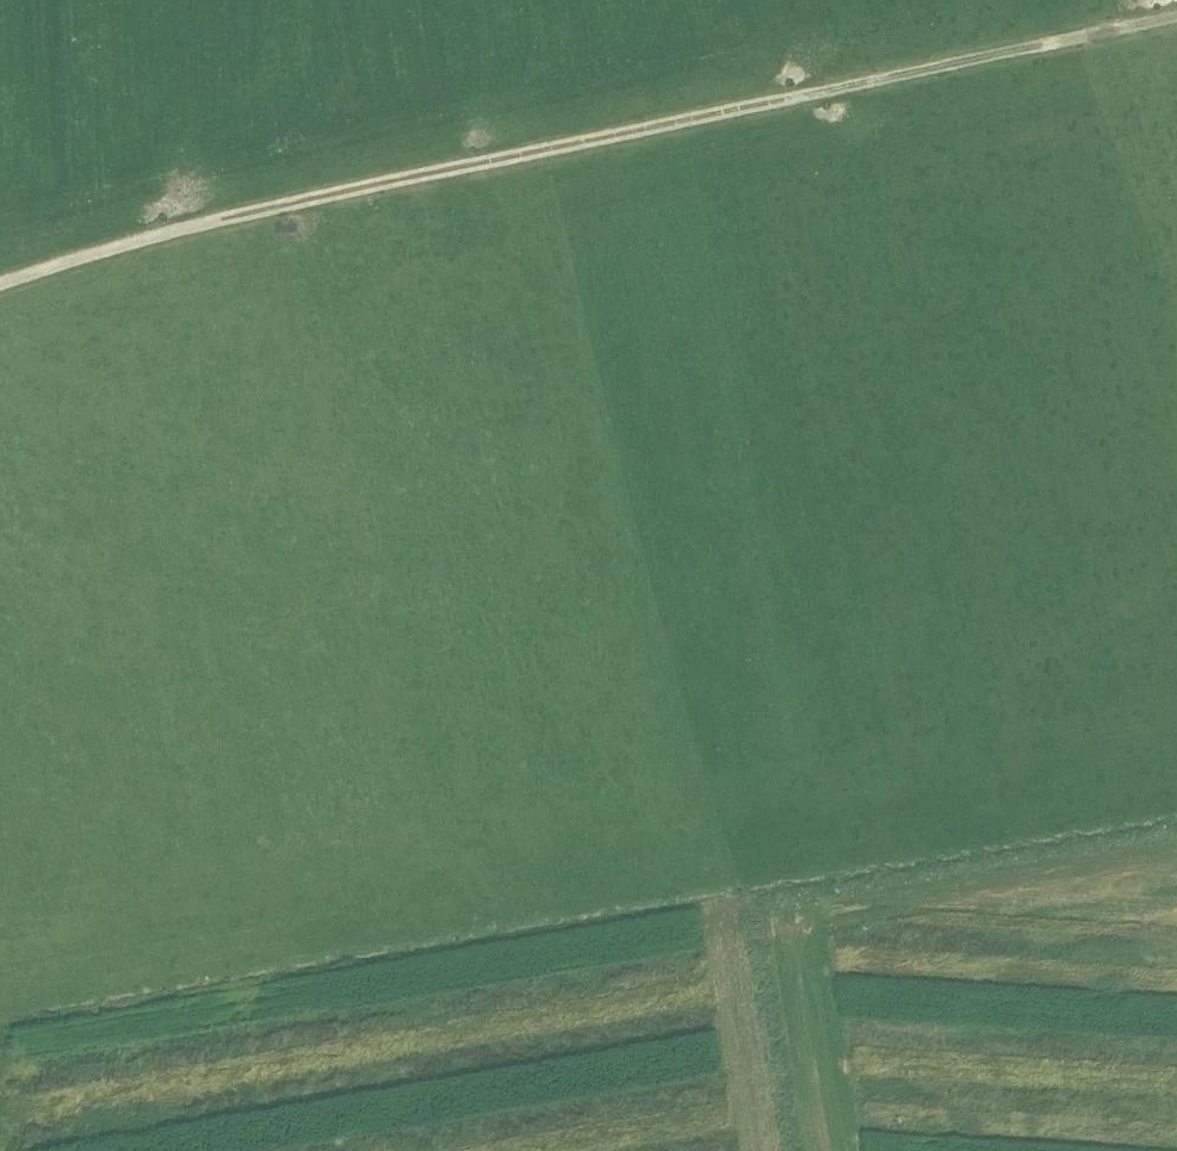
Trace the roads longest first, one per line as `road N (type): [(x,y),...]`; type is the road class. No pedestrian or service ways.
road 1 (track): [(0,290),(206,227),(1176,19)]

